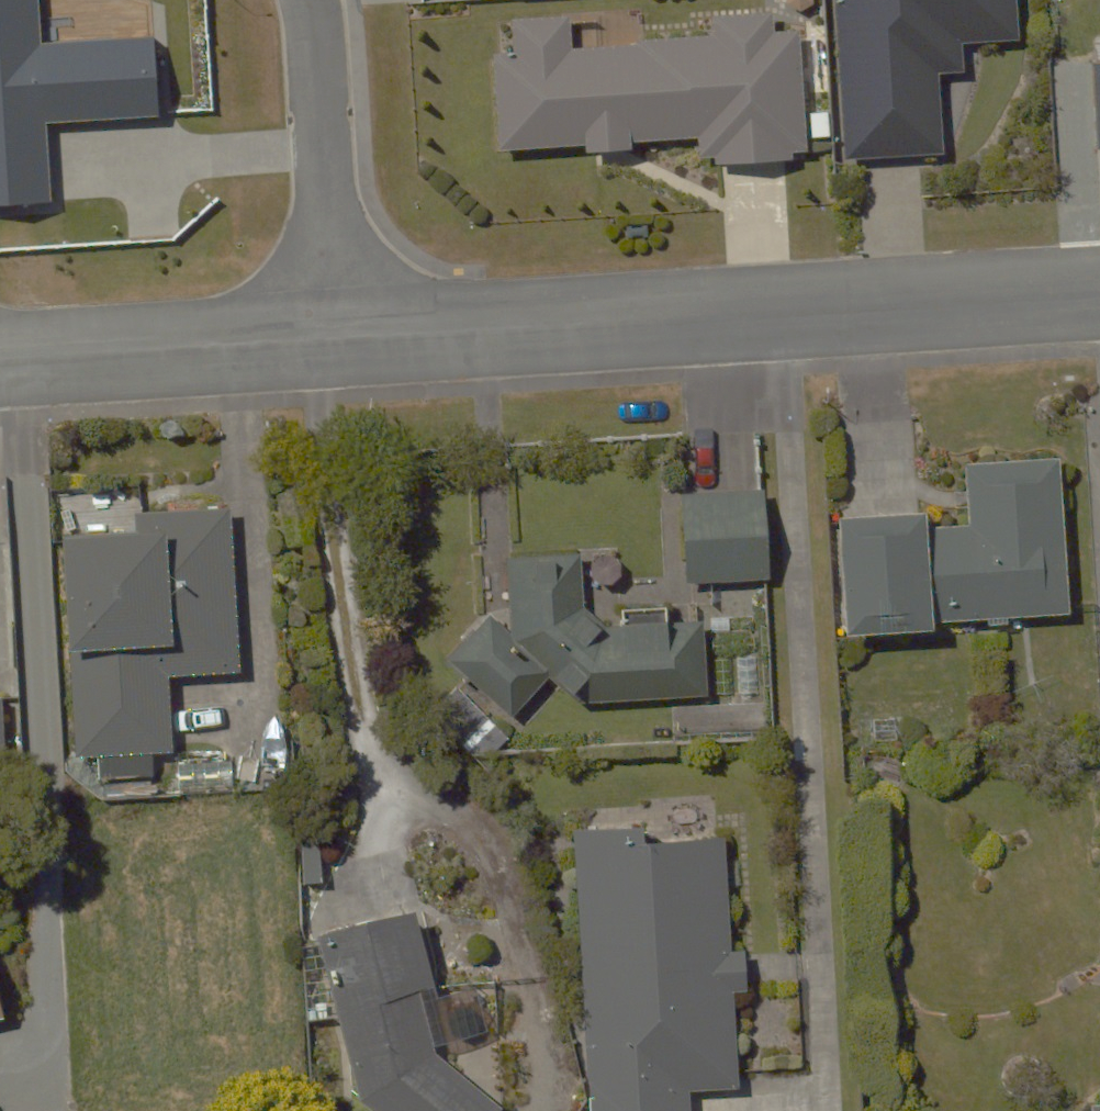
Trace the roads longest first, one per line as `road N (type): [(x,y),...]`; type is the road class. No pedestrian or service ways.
road 1 (residential): [(342,334),(1099,292)]
road 2 (residential): [(0,360),(342,334)]
road 3 (residential): [(342,334),(309,0)]

